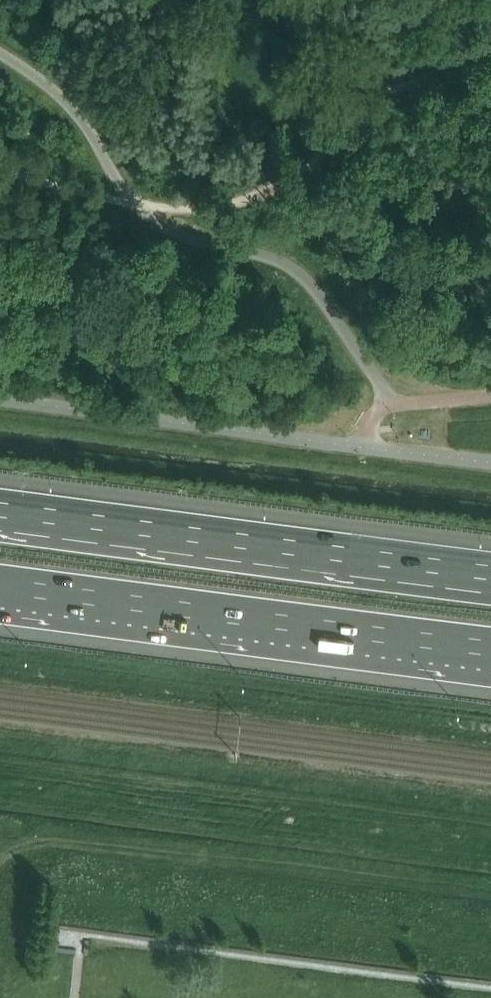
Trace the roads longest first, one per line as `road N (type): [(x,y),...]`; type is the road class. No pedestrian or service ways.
road 1 (motorway): [(490,573),(0,510)]
road 2 (motorway): [(0,585),(490,647)]

